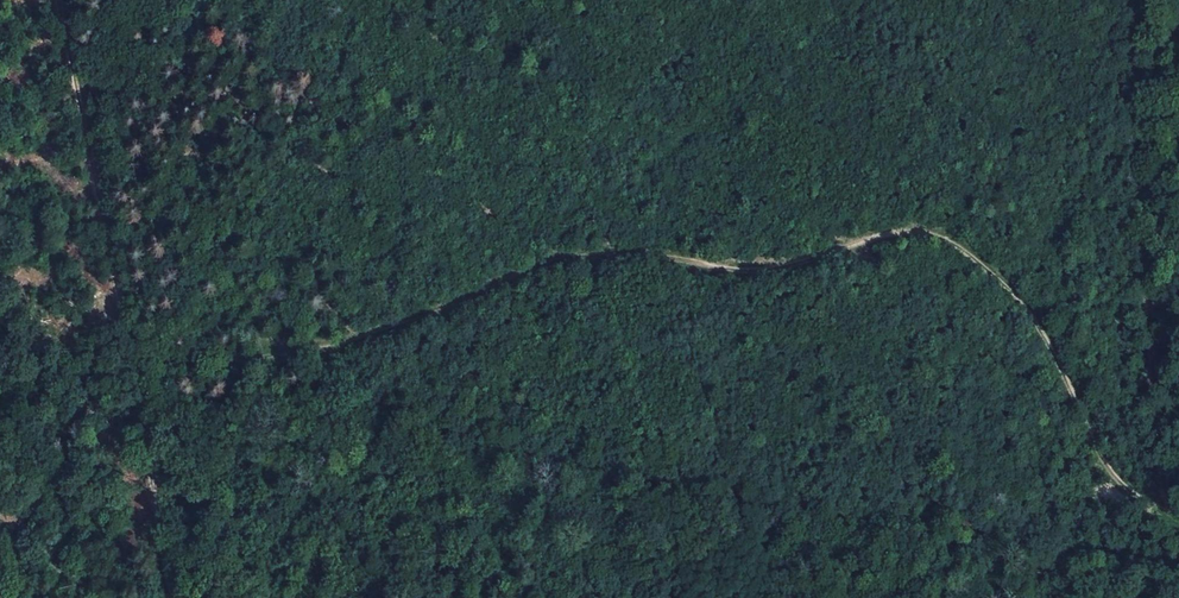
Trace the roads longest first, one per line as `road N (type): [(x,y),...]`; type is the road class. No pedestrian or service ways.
road 1 (track): [(1156,510),(1102,464),(1064,369),(1024,302),(940,235),(906,231),(834,256),(732,269),(643,253),(562,262),(373,335),(141,367)]
road 2 (track): [(184,597),(60,0)]
road 3 (track): [(1141,0),(1156,510)]

